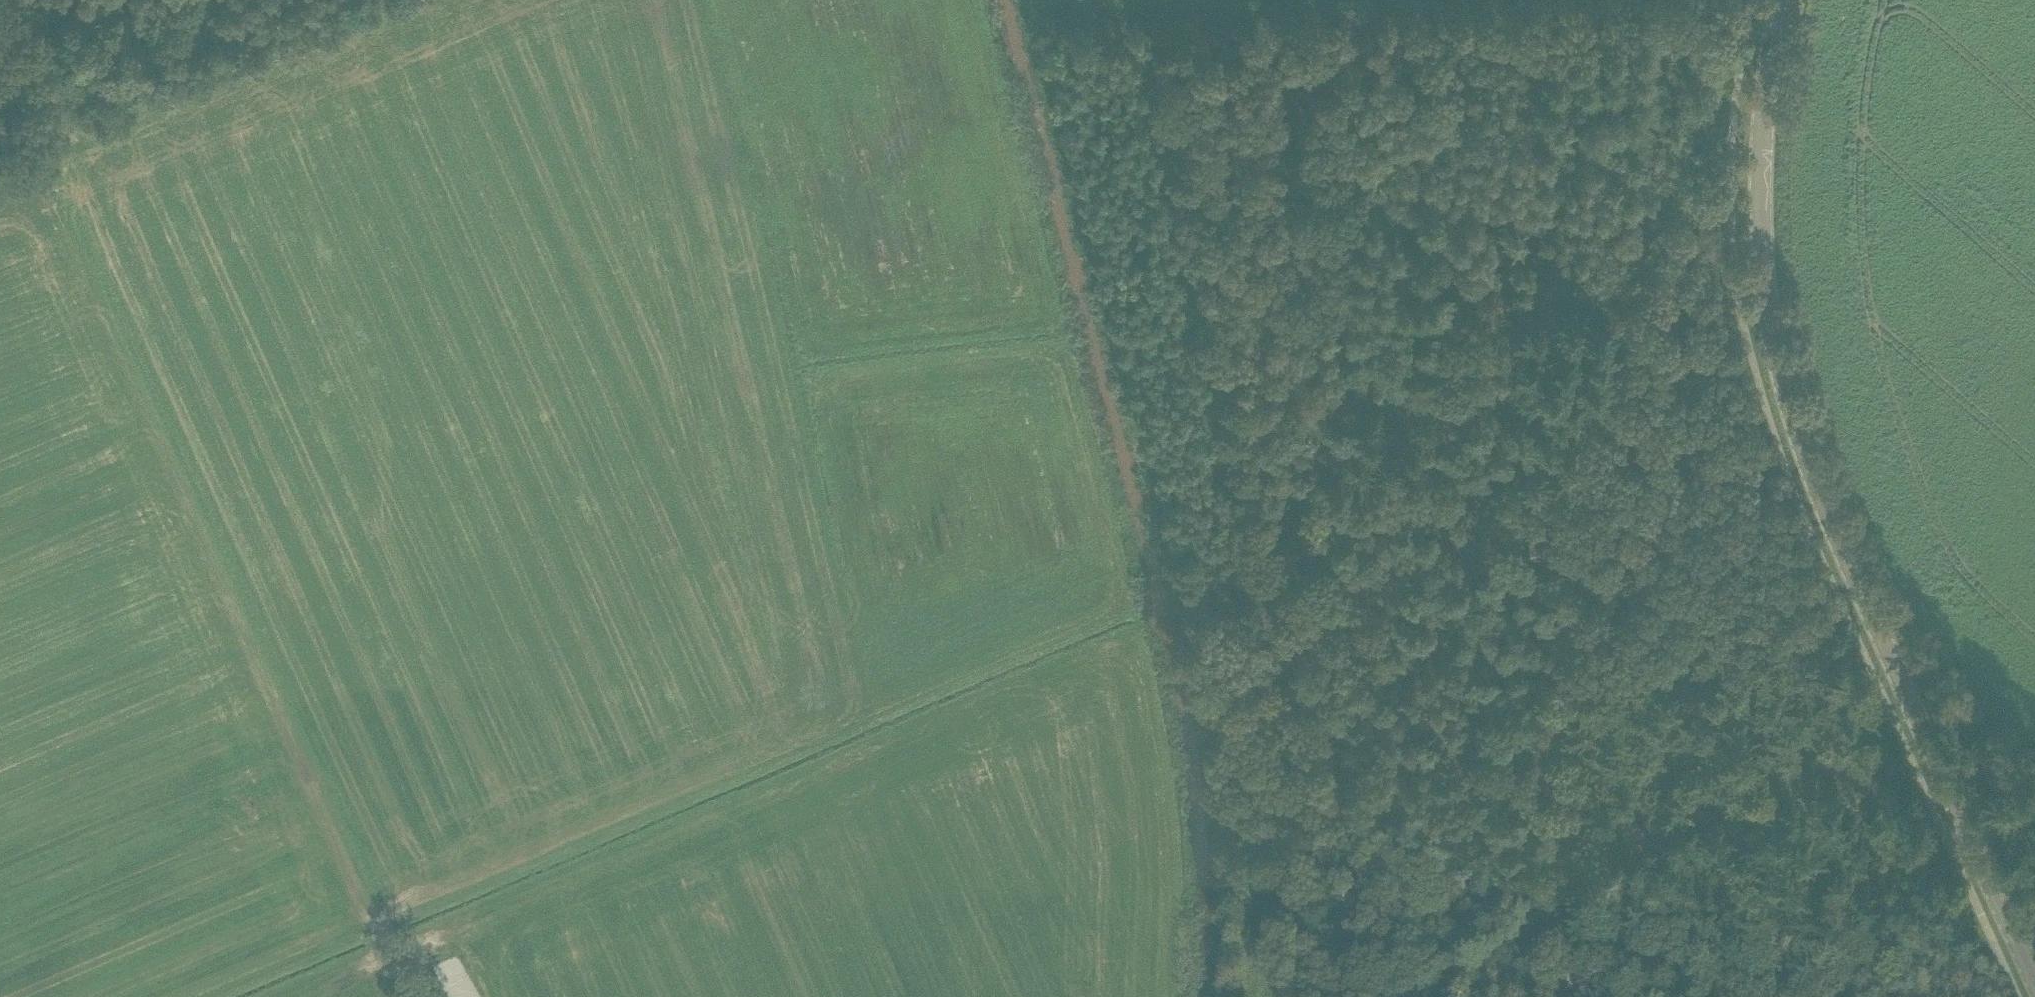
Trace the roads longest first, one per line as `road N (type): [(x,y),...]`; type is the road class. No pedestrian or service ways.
road 1 (tertiary): [(2034,982),(1824,509),(1780,382),(1756,186),(1764,83),(1783,0)]
road 2 (track): [(1564,996),(1570,690),(1623,358),(1651,263),(1728,224)]

